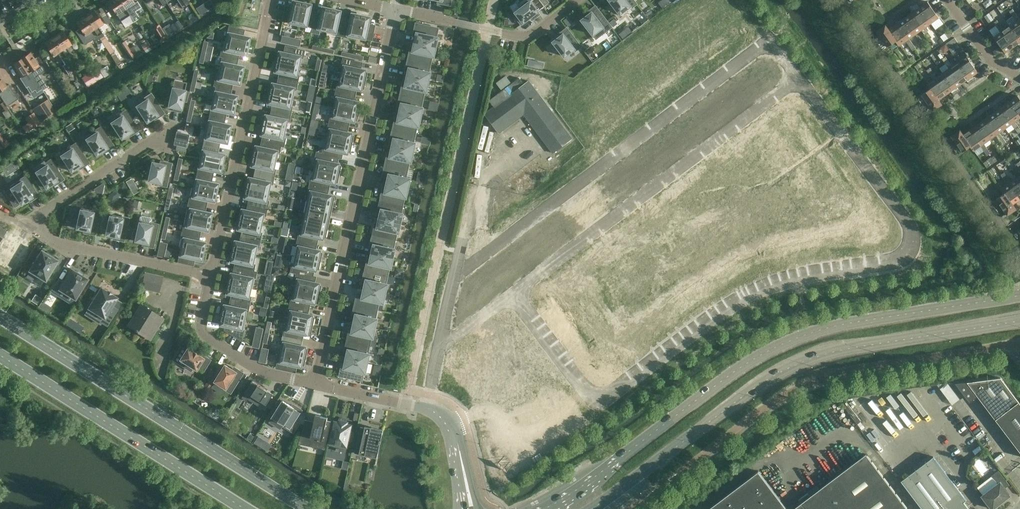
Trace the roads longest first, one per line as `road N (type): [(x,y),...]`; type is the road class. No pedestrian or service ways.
road 1 (residential): [(514,294),(598,402),(761,288),(900,261),(914,234),(801,79)]
road 2 (tertiary): [(1019,296),(840,326),(786,343),(550,508)]
road 3 (tertiary): [(592,508),(764,383),(811,359),(1019,318)]
road 4 (residential): [(801,79),(770,41),(452,277)]
road 5 (residential): [(315,384),(395,10)]
road 6 (secondary): [(307,508),(0,312)]
road 7 (residential): [(210,276),(60,244),(27,223),(167,130)]
road 8 (residential): [(514,294),(801,79)]
road 9 (secondary): [(0,352),(244,508)]
road 10 (residential): [(210,276),(272,0)]
road 11 (residential): [(395,10),(523,37),(574,3)]
road 12 (residential): [(315,384),(264,373),(200,333),(210,276)]
road 13 (unclassified): [(472,508),(451,424),(405,403)]

